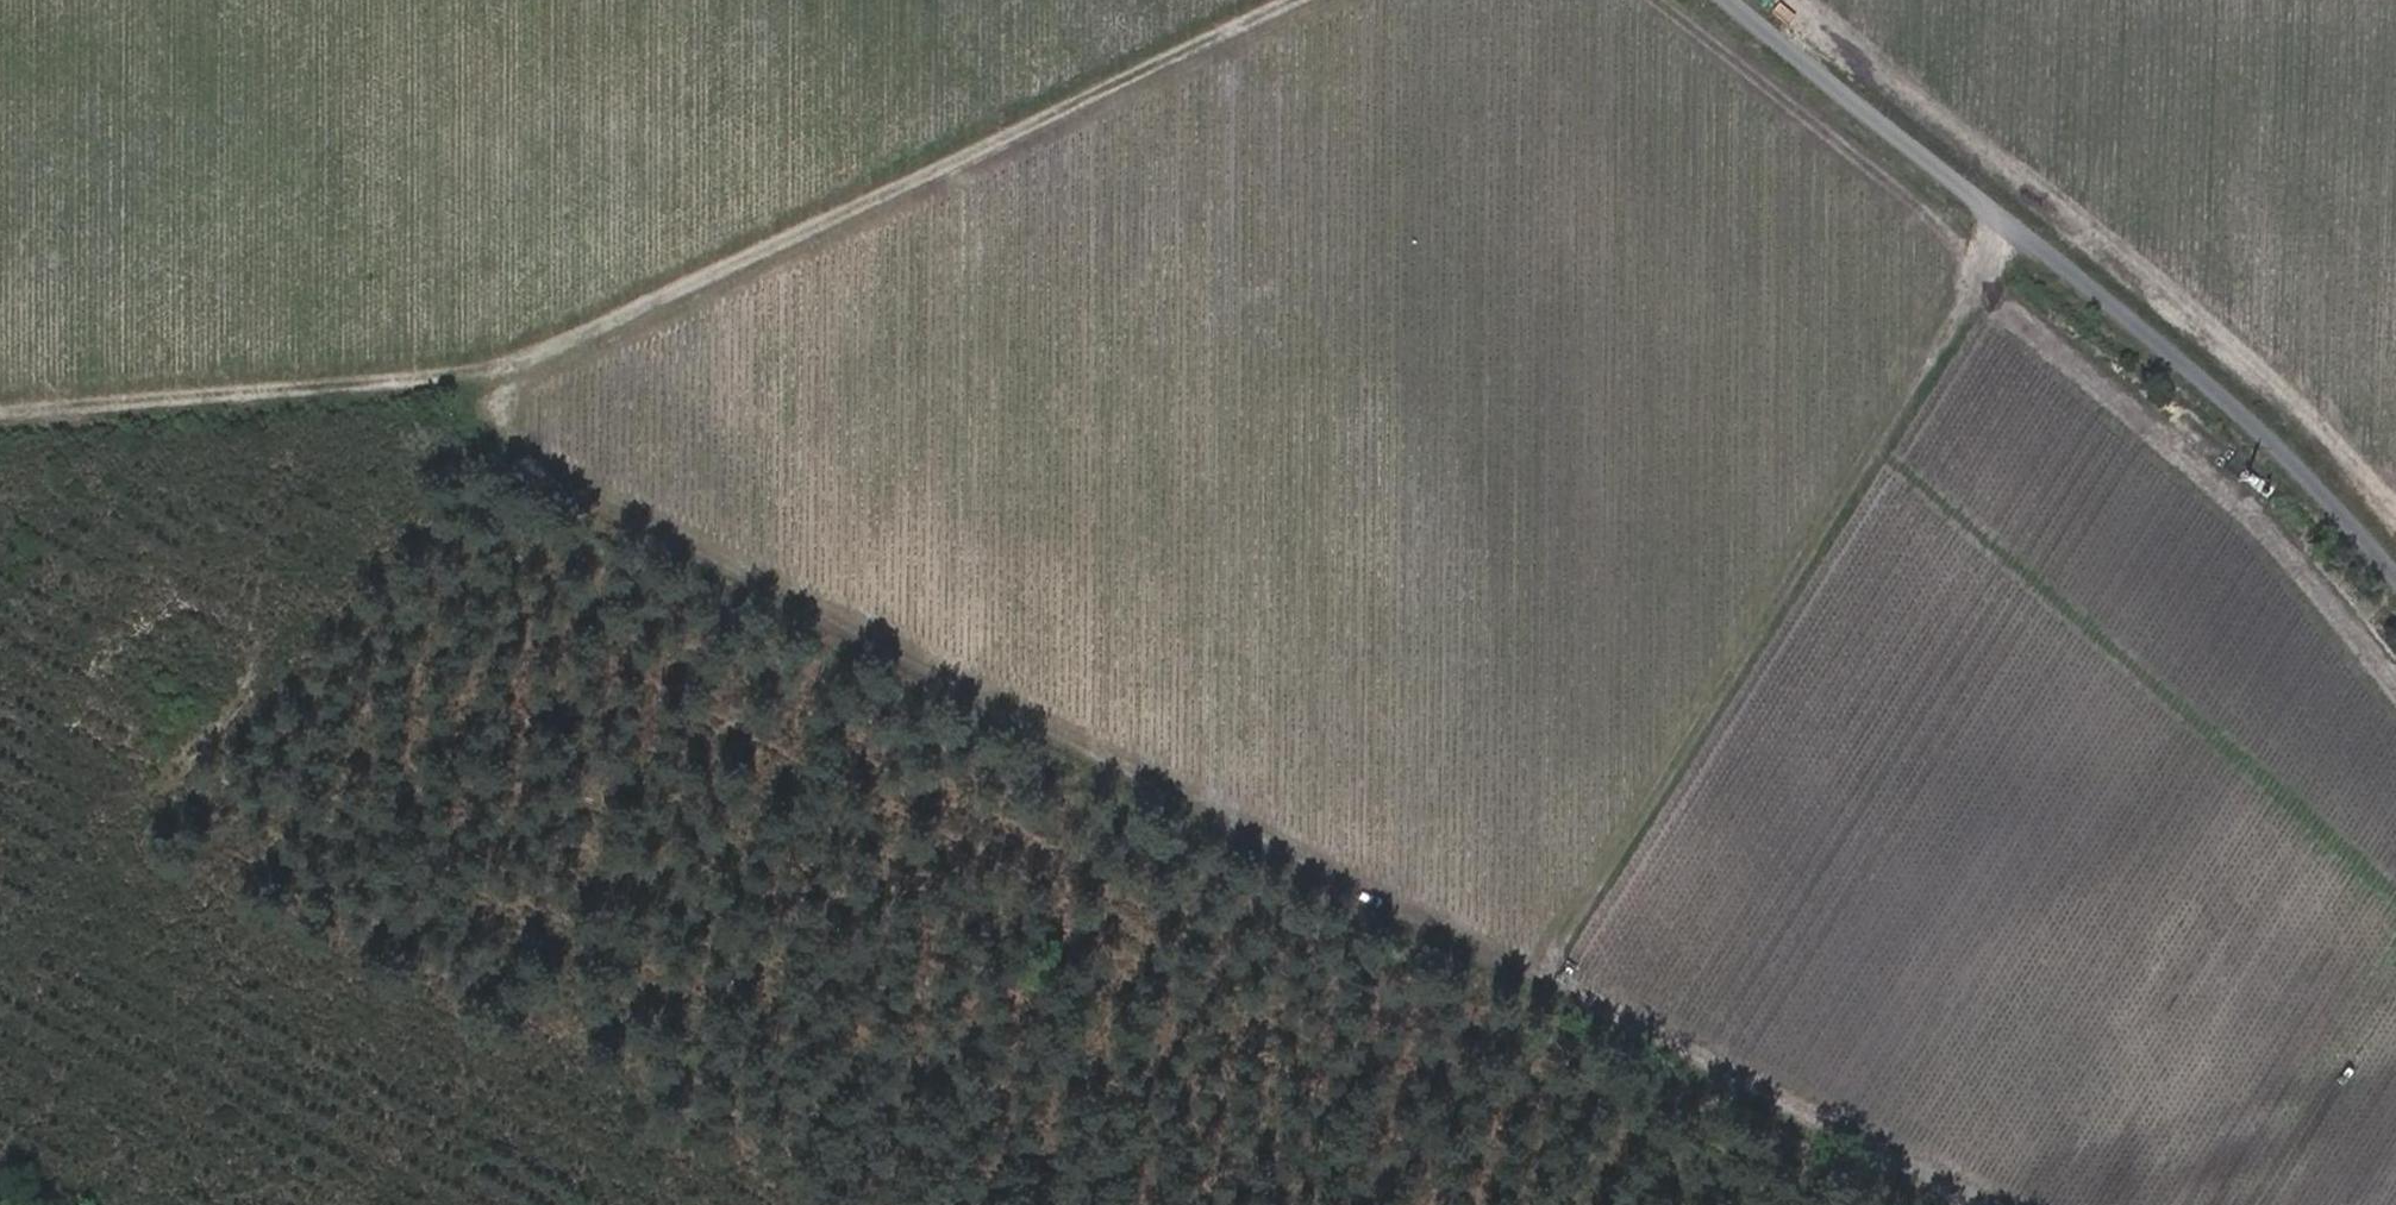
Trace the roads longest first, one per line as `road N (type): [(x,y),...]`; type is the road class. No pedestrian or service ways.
road 1 (unclassified): [(1735,0),(2021,247),(2358,513),(2395,562)]

